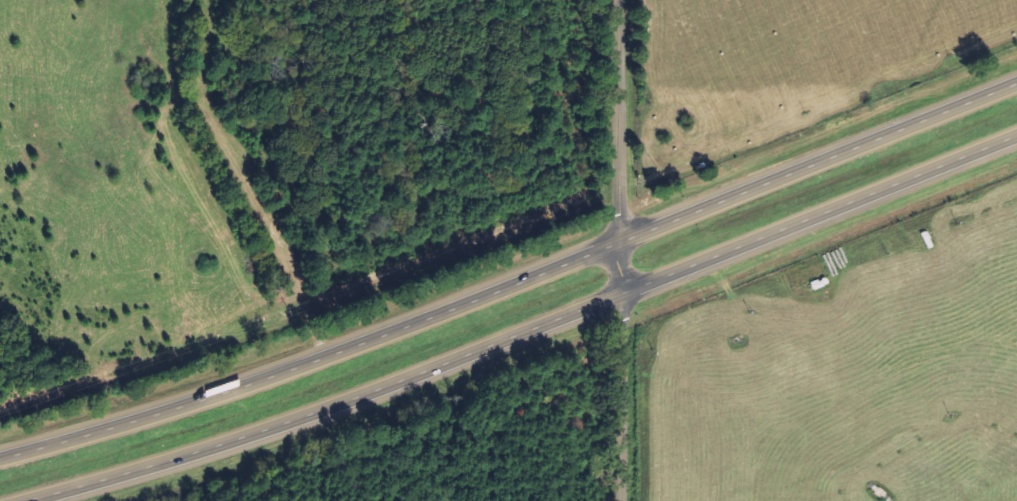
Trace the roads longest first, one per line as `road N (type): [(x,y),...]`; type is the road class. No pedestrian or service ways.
road 1 (trunk): [(1016,83),(306,364),(0,457)]
road 2 (trunk): [(21,500),(355,397),(1016,134)]
road 3 (residential): [(623,500),(623,0)]

